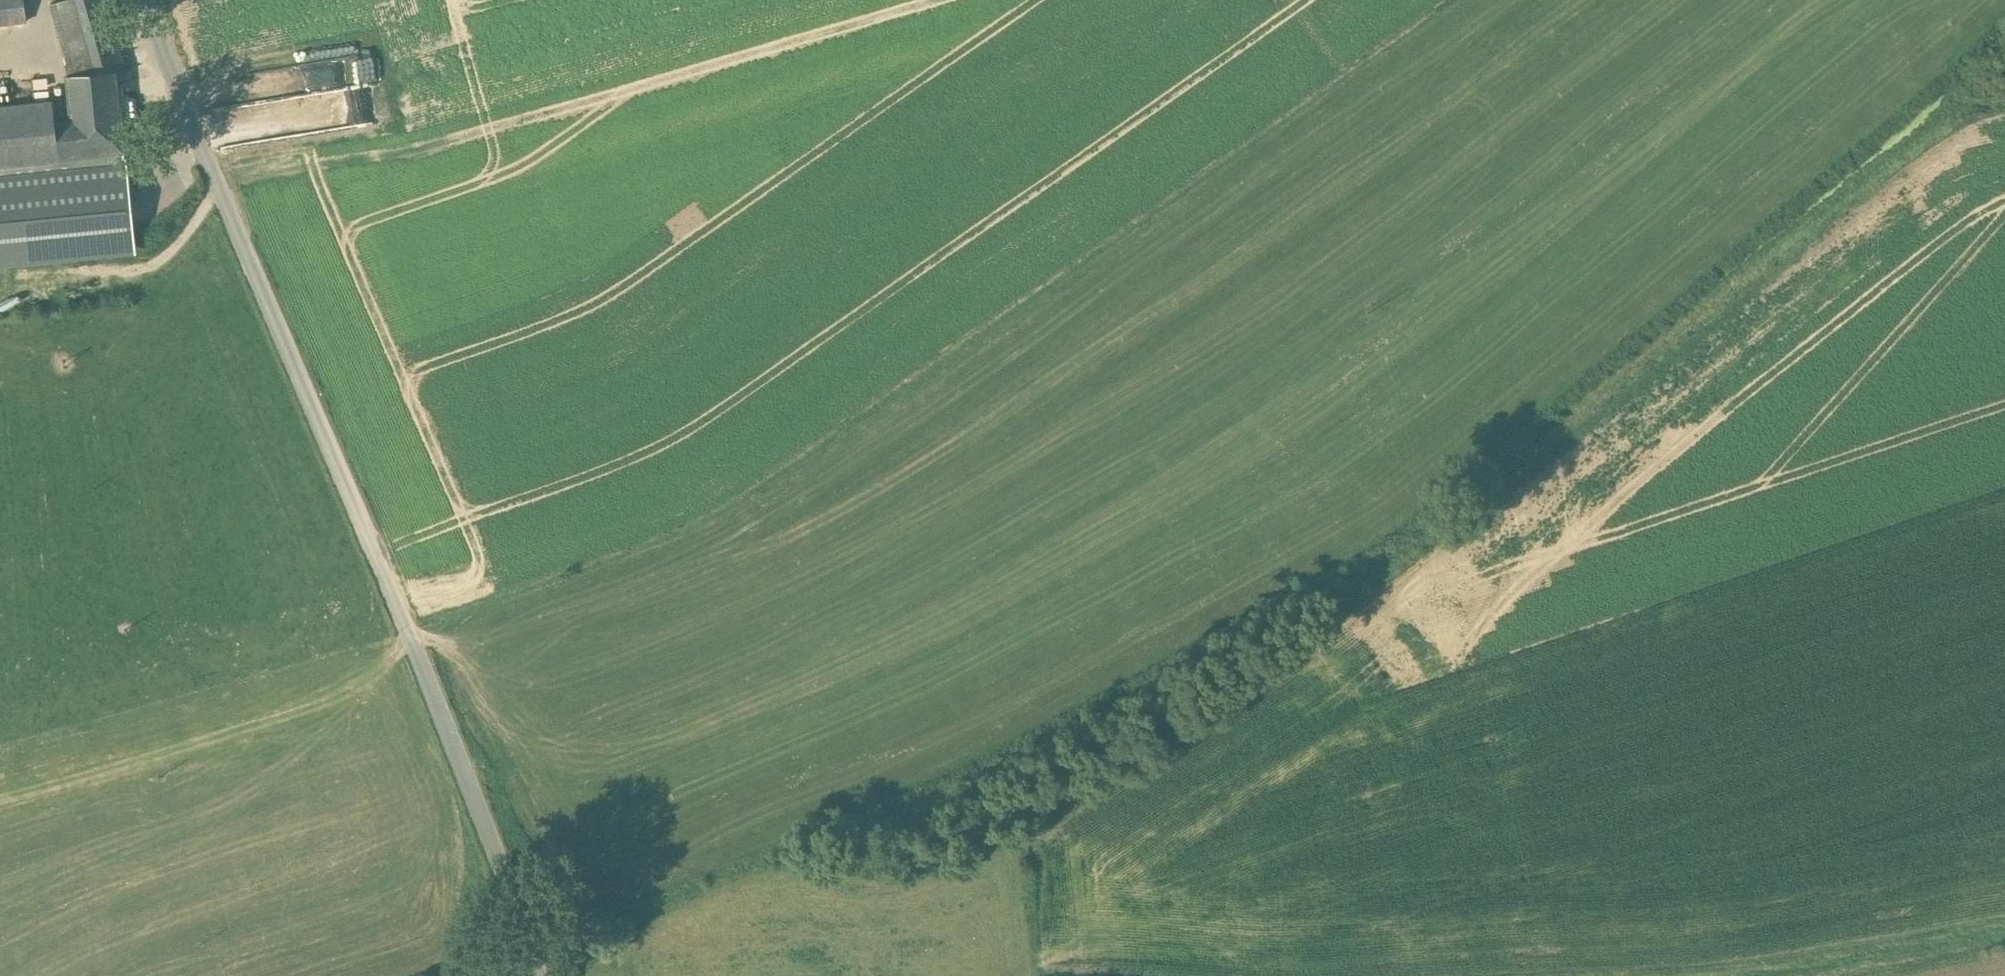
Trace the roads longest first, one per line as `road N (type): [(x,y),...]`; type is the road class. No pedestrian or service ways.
road 1 (unclassified): [(542,975),(145,0)]

